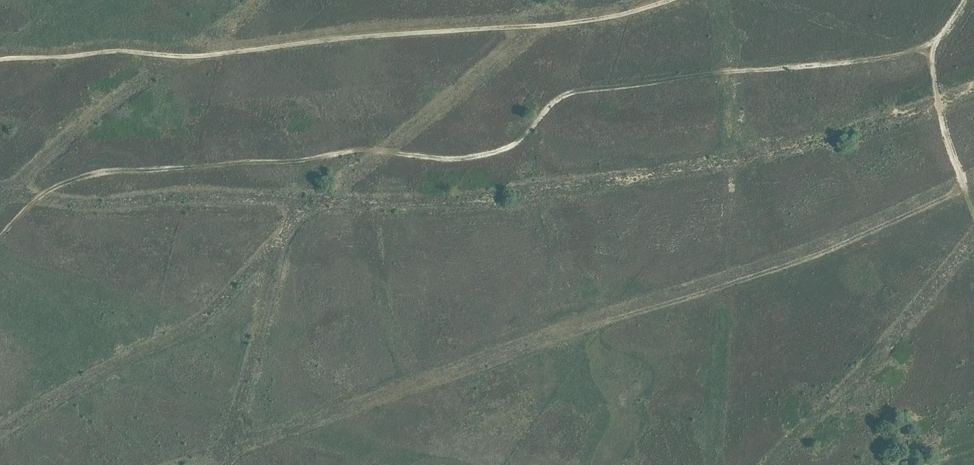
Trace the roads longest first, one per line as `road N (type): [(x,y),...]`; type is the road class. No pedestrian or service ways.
road 1 (track): [(670,0),(541,26),(212,55),(0,60)]

